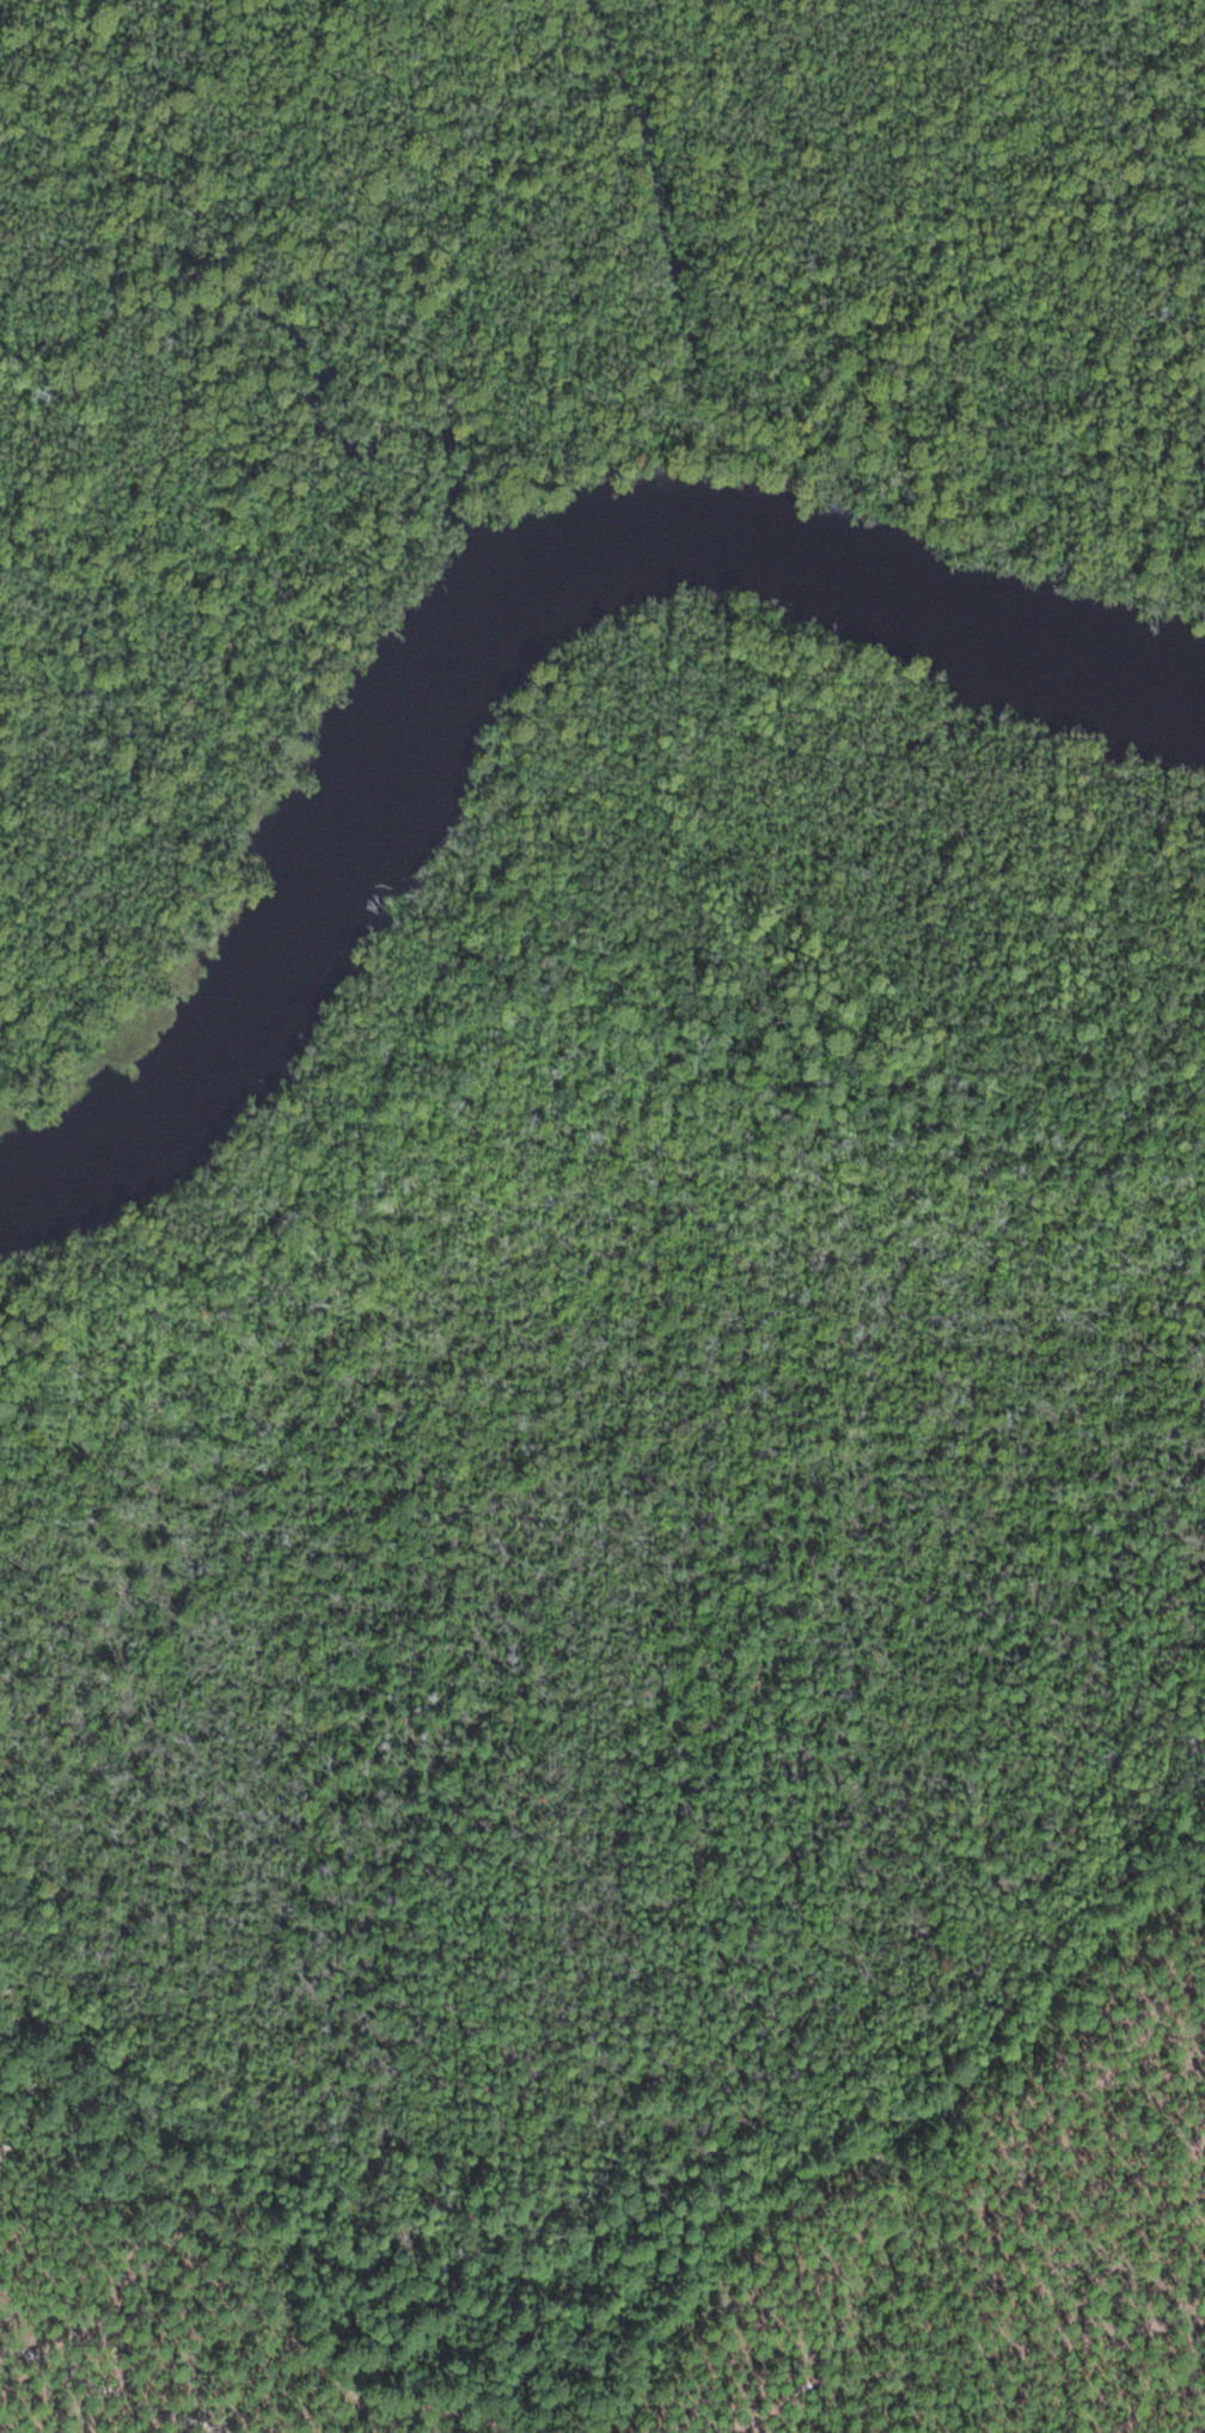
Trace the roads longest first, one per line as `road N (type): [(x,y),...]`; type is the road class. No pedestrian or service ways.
road 1 (residential): [(602,2432),(415,2382),(225,2276),(163,2276),(96,2313),(0,2332)]
road 2 (residential): [(188,2276),(163,2153),(96,2097),(0,2084)]

